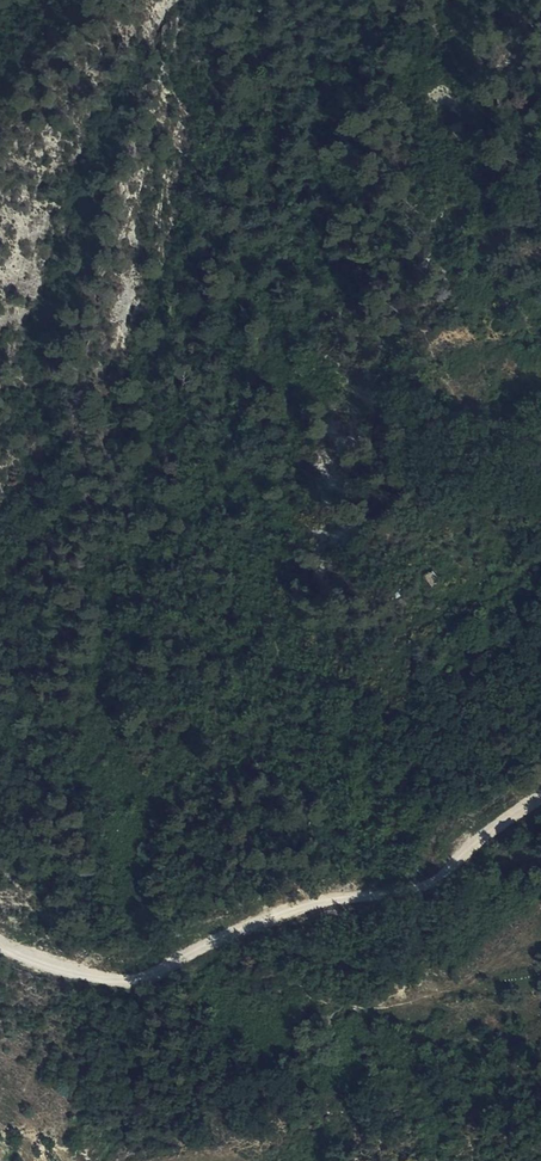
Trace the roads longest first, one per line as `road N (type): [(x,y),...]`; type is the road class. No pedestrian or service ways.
road 1 (track): [(0,948),(44,966),(129,982),(264,918),(438,880),(468,847),(540,801)]

